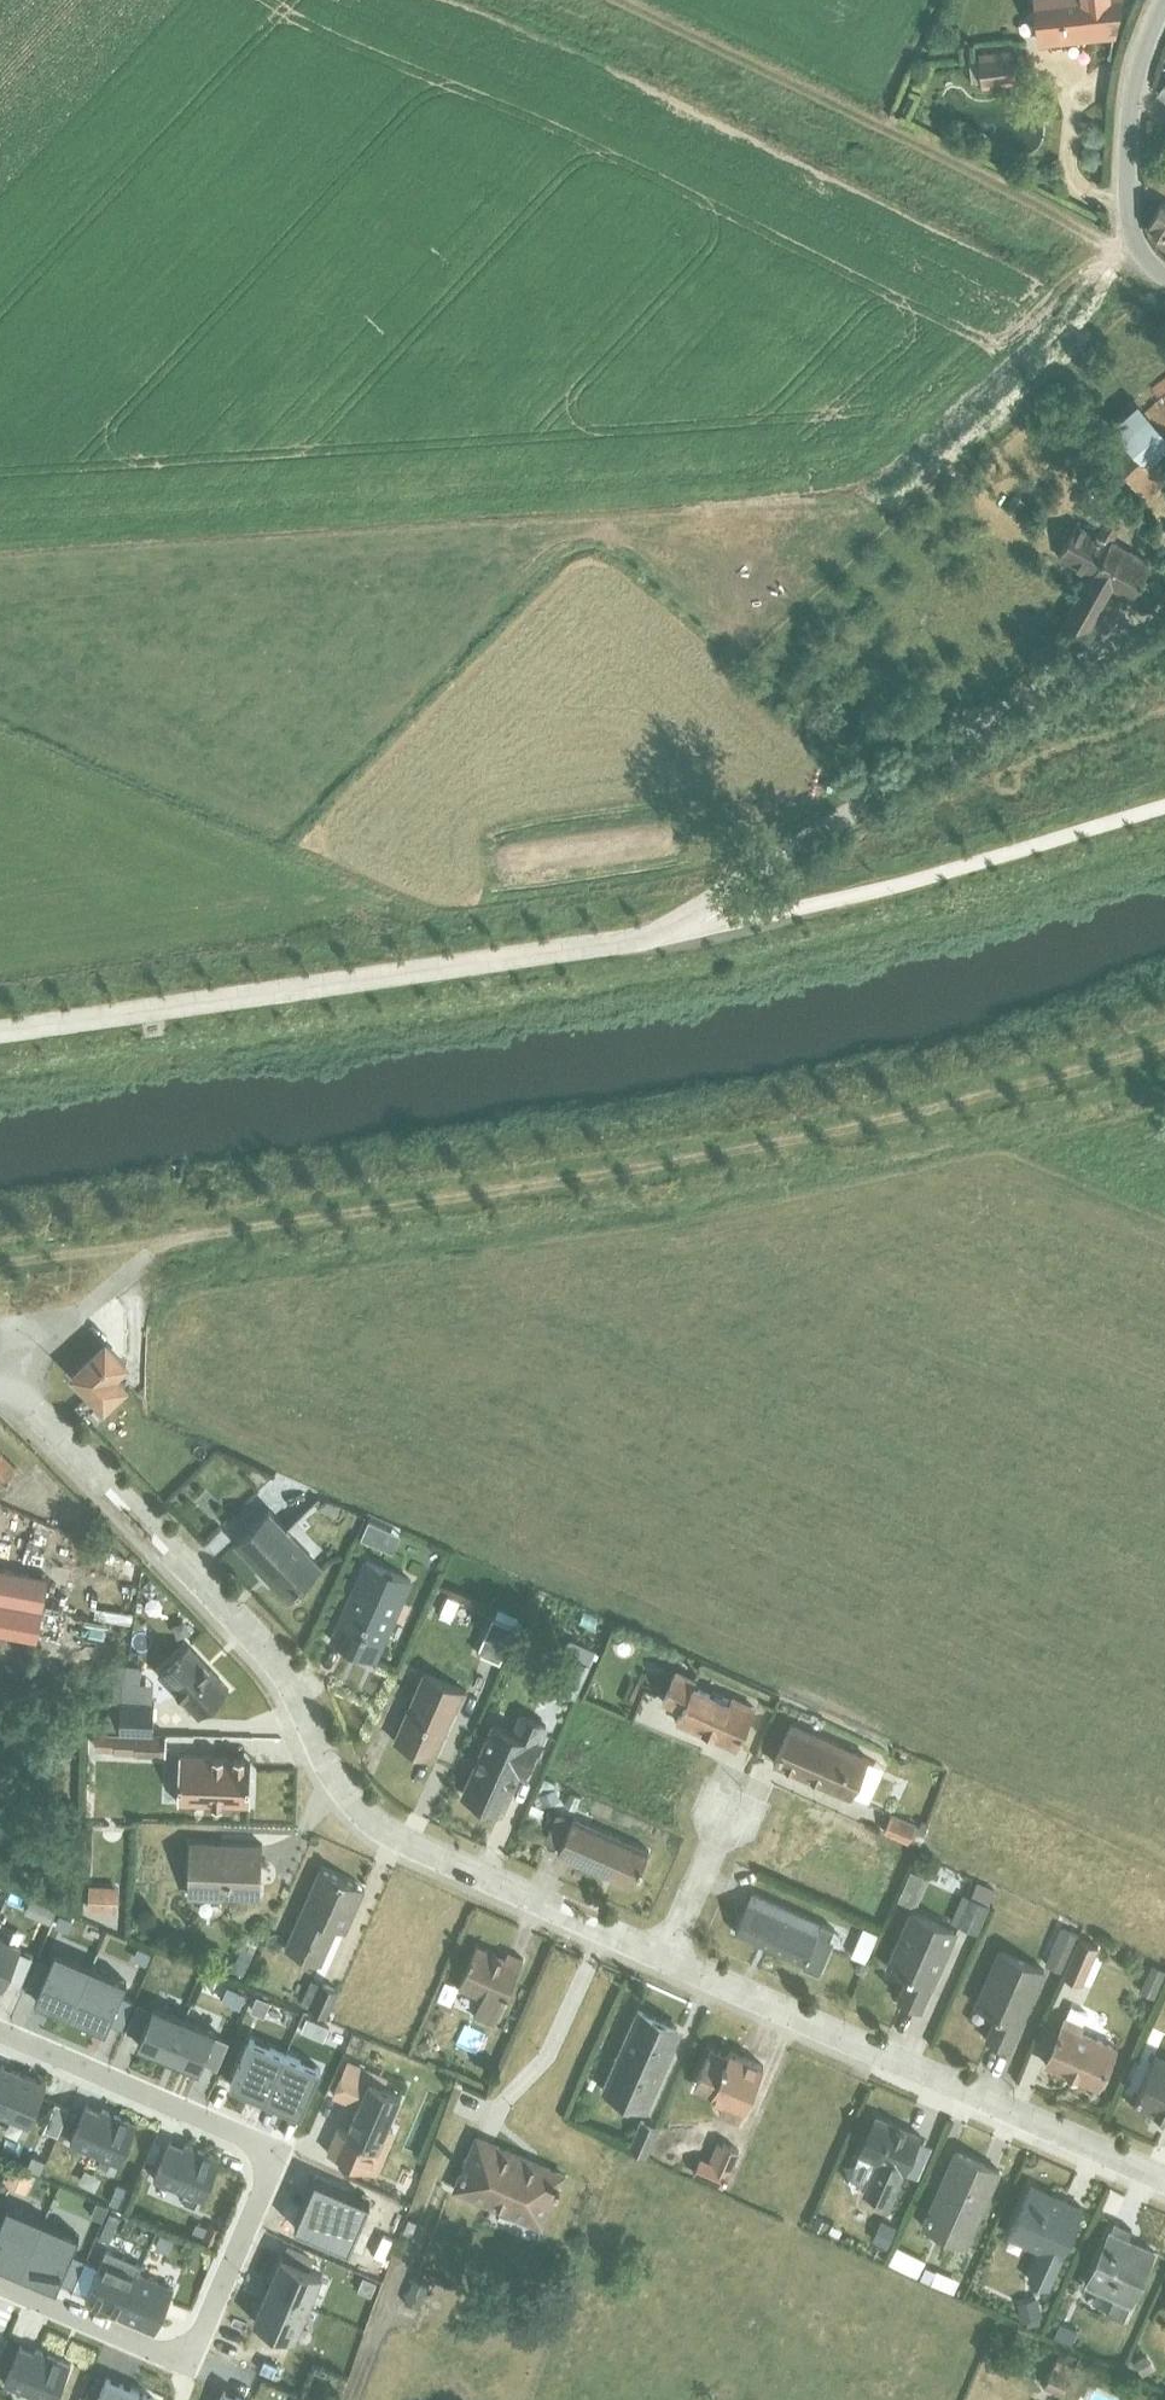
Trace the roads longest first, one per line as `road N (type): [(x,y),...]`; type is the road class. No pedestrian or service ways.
road 1 (residential): [(1164,2176),(373,1821),(347,1794),(283,1666),(4,1373)]
road 2 (residential): [(0,2283),(150,2348),(191,2344),(266,2181),(267,2163),(249,2137),(0,2031)]
road 3 (unclassified): [(680,928),(0,1026)]
road 4 (track): [(616,0),(1140,255)]
road 5 (unclassified): [(1164,613),(706,900),(680,928)]
road 6 (unclassified): [(680,928),(891,886),(1164,805)]
road 7 (unclassified): [(1164,4),(1140,64),(1128,173),(1140,255),(1164,274)]
road 8 (residential): [(4,1373),(153,1249)]

